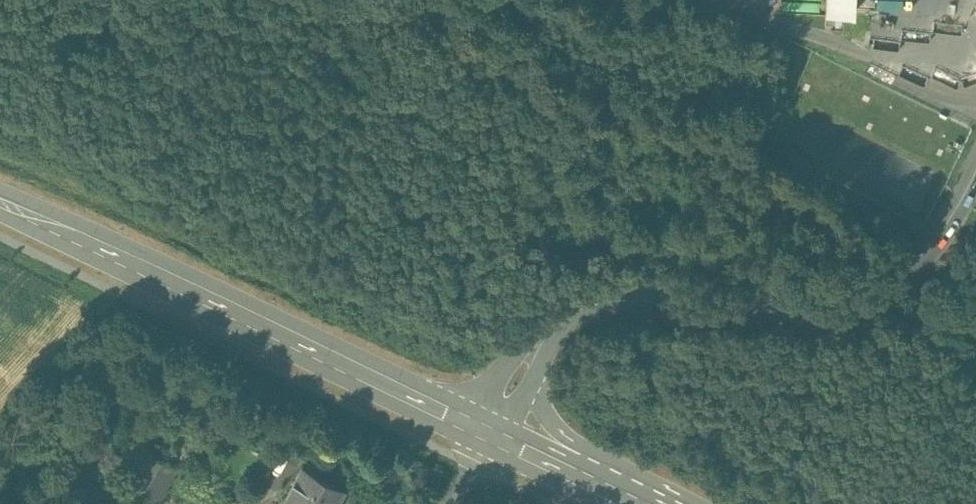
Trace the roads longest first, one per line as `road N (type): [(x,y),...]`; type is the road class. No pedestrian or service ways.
road 1 (secondary): [(639,503),(0,201)]

